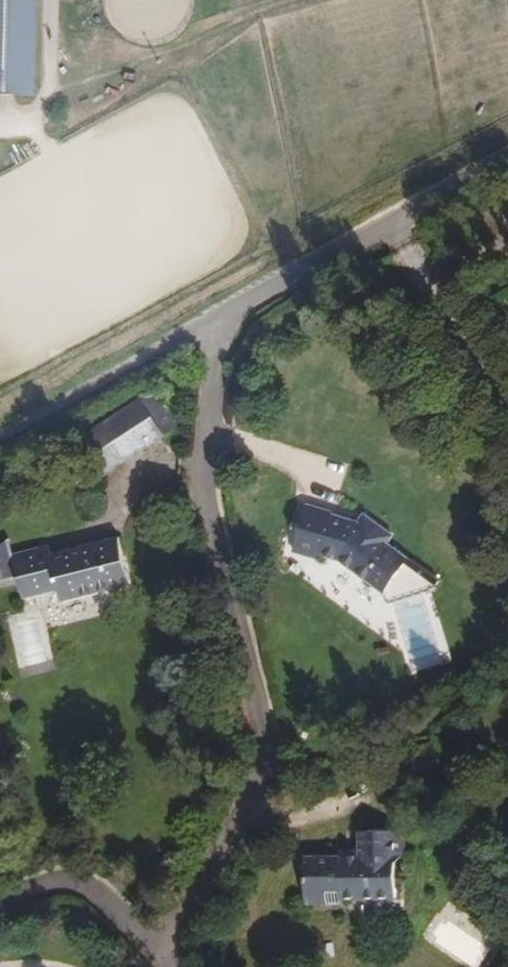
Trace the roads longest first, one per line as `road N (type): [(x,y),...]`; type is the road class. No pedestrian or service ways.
road 1 (unclassified): [(150,355),(389,223)]
road 2 (residential): [(389,223),(507,407)]
road 3 (track): [(0,439),(150,355)]
road 4 (unclassified): [(389,223),(507,160)]

